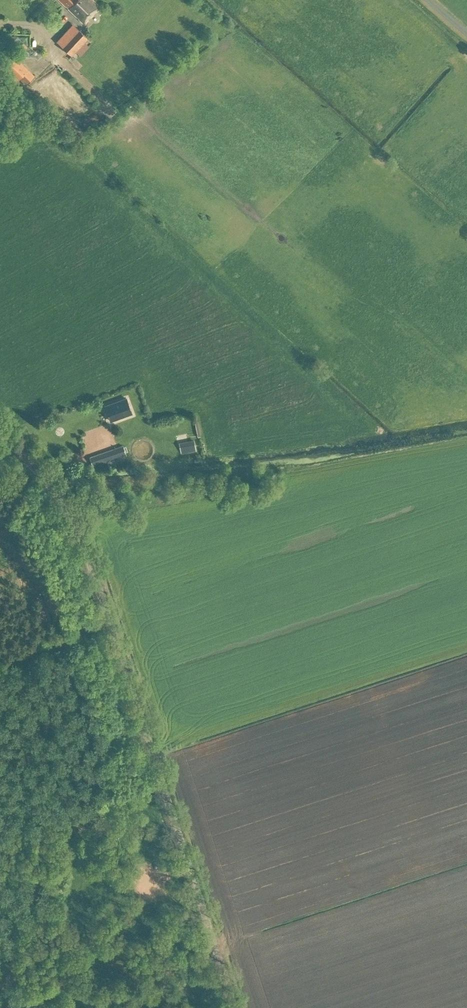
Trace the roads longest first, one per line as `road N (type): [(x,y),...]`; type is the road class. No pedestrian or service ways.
road 1 (unclassified): [(233,1007),(86,545),(67,503),(0,436)]

